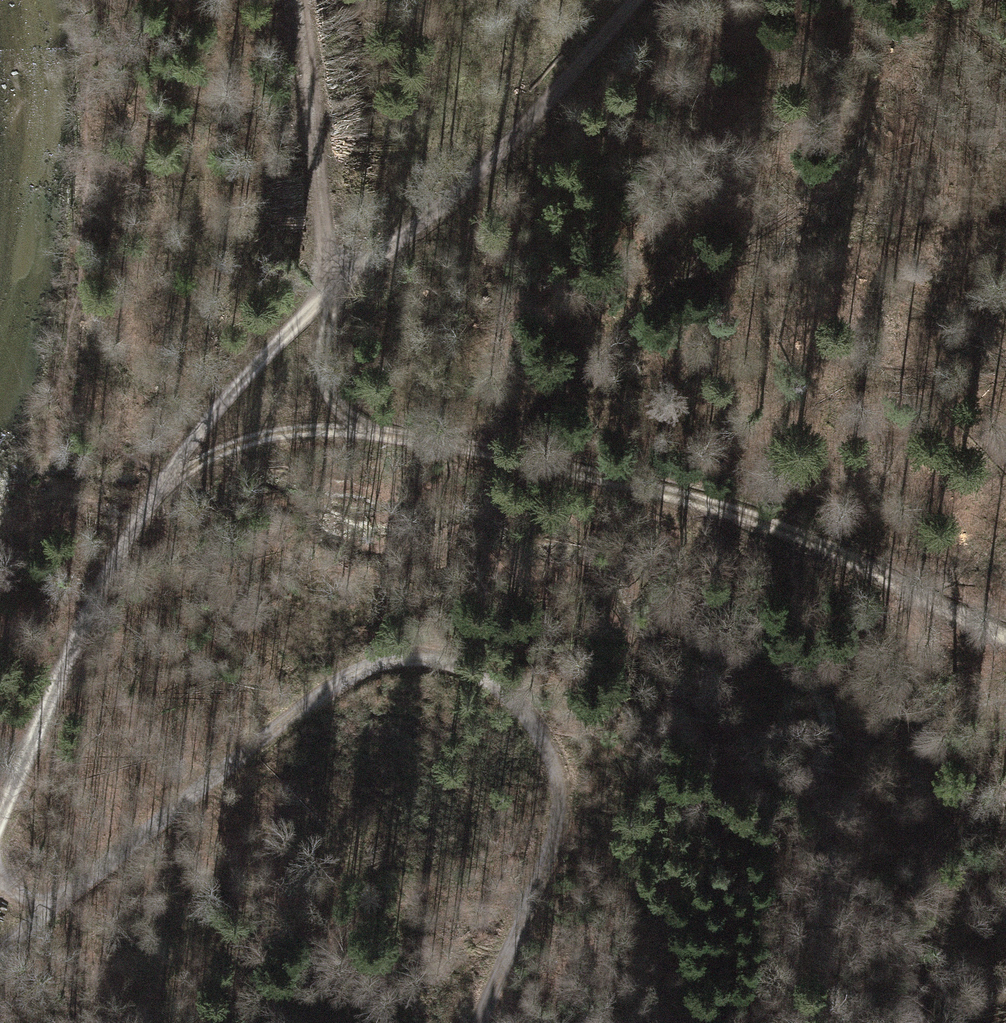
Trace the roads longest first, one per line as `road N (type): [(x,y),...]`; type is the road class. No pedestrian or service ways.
road 1 (track): [(302,0),(331,292),(322,364),(345,414),(372,433),(526,459),(744,516),(1005,636)]
road 2 (track): [(634,0),(489,161),(331,292),(209,421),(108,574),(0,820)]
road 3 (track): [(477,1022),(547,858),(558,789),(546,745),(519,705),(455,662),(396,658),(342,678),(60,903),(24,898),(0,877)]
road 4 (track): [(372,433),(264,437),(208,458),(153,498)]

